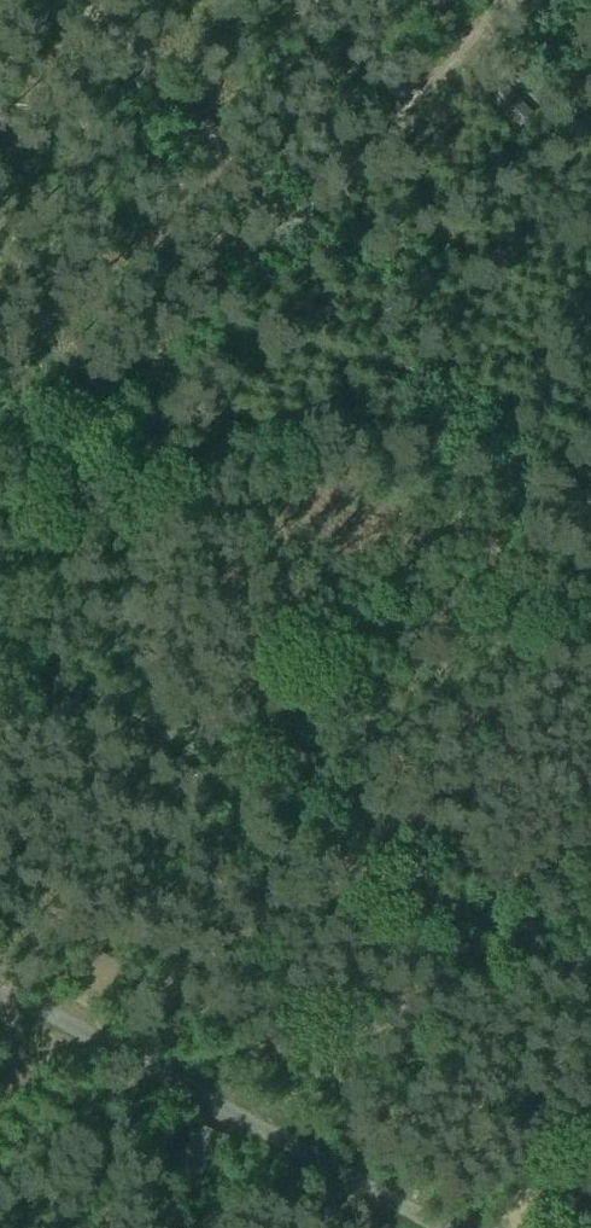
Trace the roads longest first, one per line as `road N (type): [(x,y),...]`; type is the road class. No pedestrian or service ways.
road 1 (track): [(0,982),(443,1227)]
road 2 (track): [(486,0),(271,219)]
road 3 (track): [(76,0),(271,219)]

